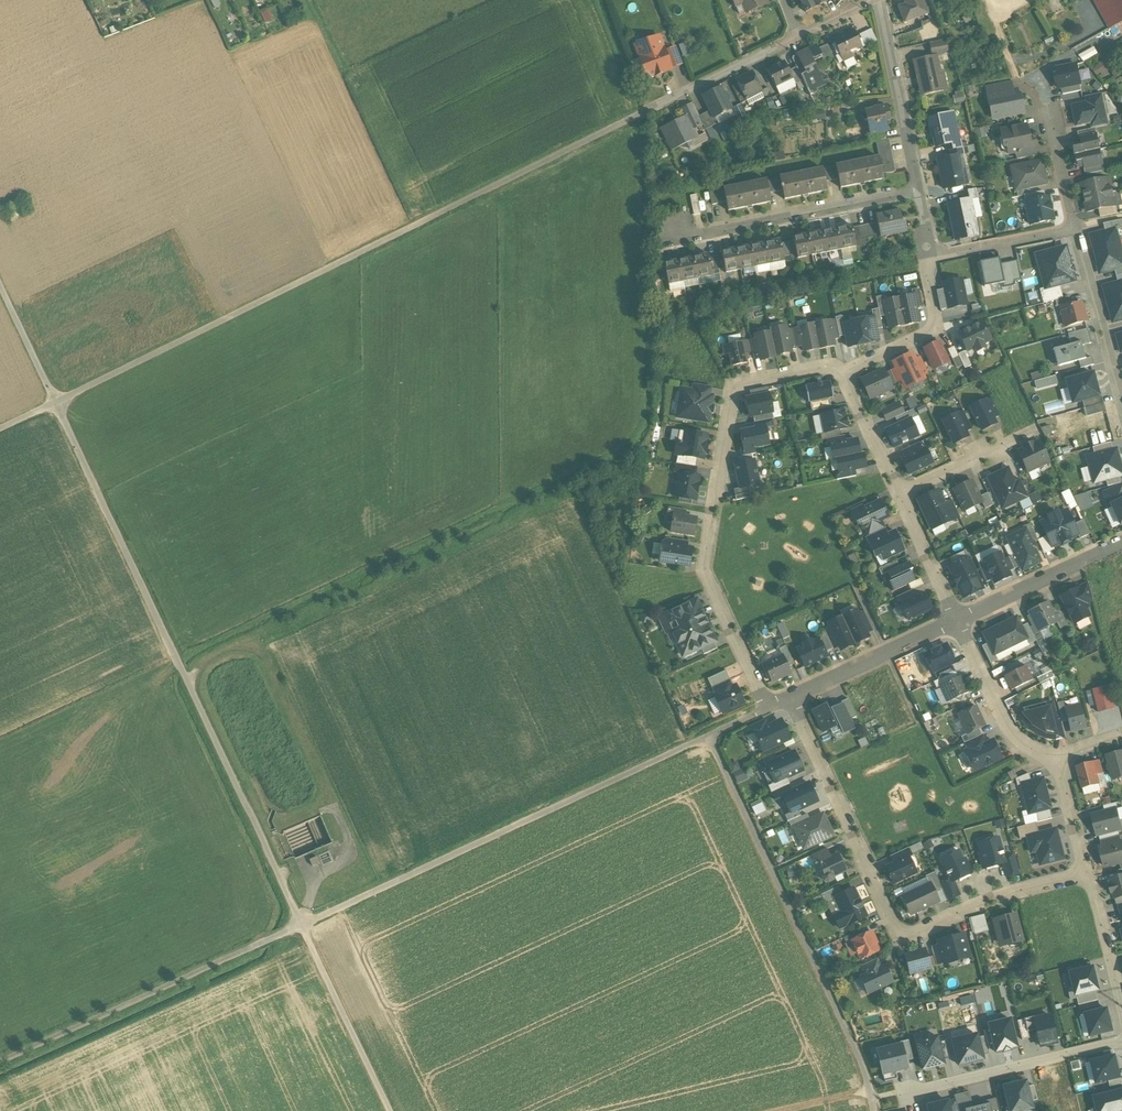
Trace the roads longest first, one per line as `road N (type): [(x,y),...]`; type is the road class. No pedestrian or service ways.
road 1 (track): [(390,1110),(0,277)]
road 2 (track): [(708,737),(0,1063)]
road 3 (track): [(653,114),(0,439)]
road 4 (residential): [(792,697),(901,939),(1091,873)]
road 5 (residential): [(841,370),(732,387),(706,571),(768,708)]
road 6 (track): [(708,737),(875,1110)]
road 7 (residential): [(918,193),(677,237)]
road 8 (residential): [(898,1094),(1121,1039)]
road 9 (residential): [(918,193),(877,0)]
road 10 (residential): [(960,619),(792,697)]
road 11 (residential): [(1075,226),(1121,403)]
road 12 (residential): [(1059,758),(1017,745),(960,619)]
road 13 (residential): [(1121,545),(960,619)]
road 14 (residential): [(841,370),(937,327),(929,258)]
road 15 (residential): [(798,37),(653,114)]
road 16 (residential): [(899,495),(1037,428)]
road 17 (residential): [(929,258),(1075,226)]
road 18 (residential): [(960,619),(899,495)]
road 19 (residential): [(899,495),(841,370)]
road 20 (residential): [(1121,999),(1091,873)]

